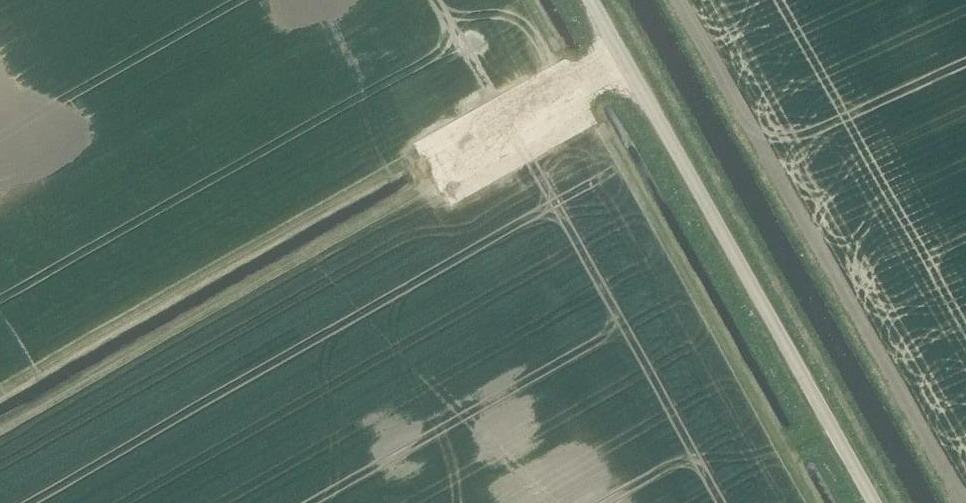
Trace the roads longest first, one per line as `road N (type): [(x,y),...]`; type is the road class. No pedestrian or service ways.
road 1 (unclassified): [(881,502),(606,0)]

